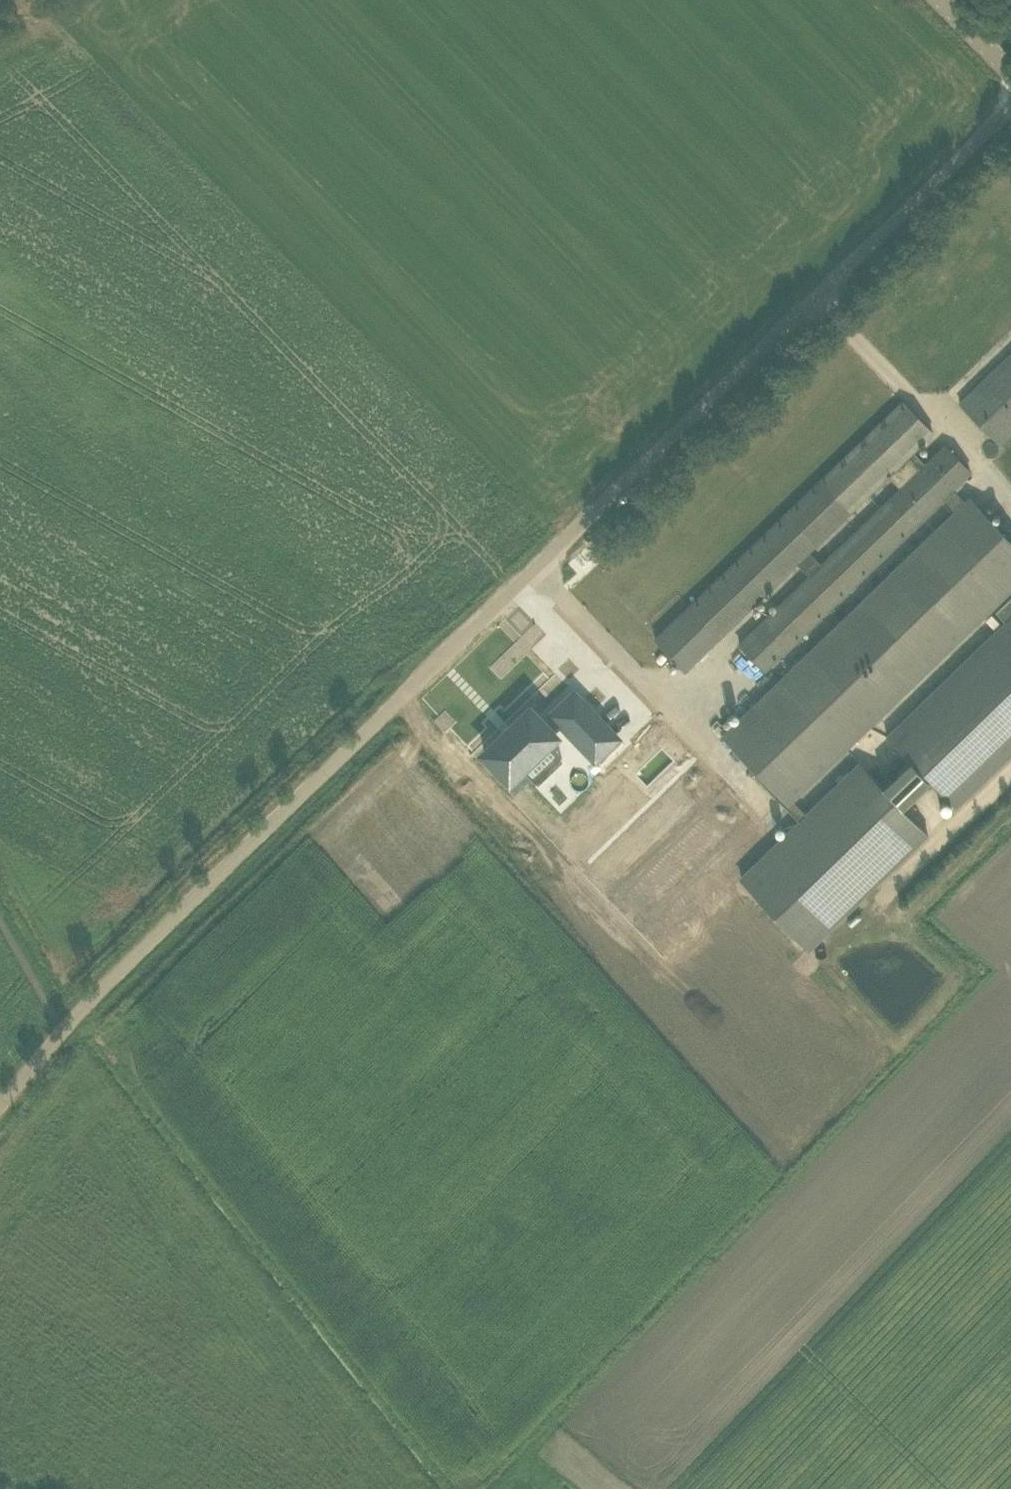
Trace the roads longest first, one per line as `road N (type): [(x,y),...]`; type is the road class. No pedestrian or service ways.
road 1 (unclassified): [(0,1106),(68,1023),(195,892),(1010,111)]

